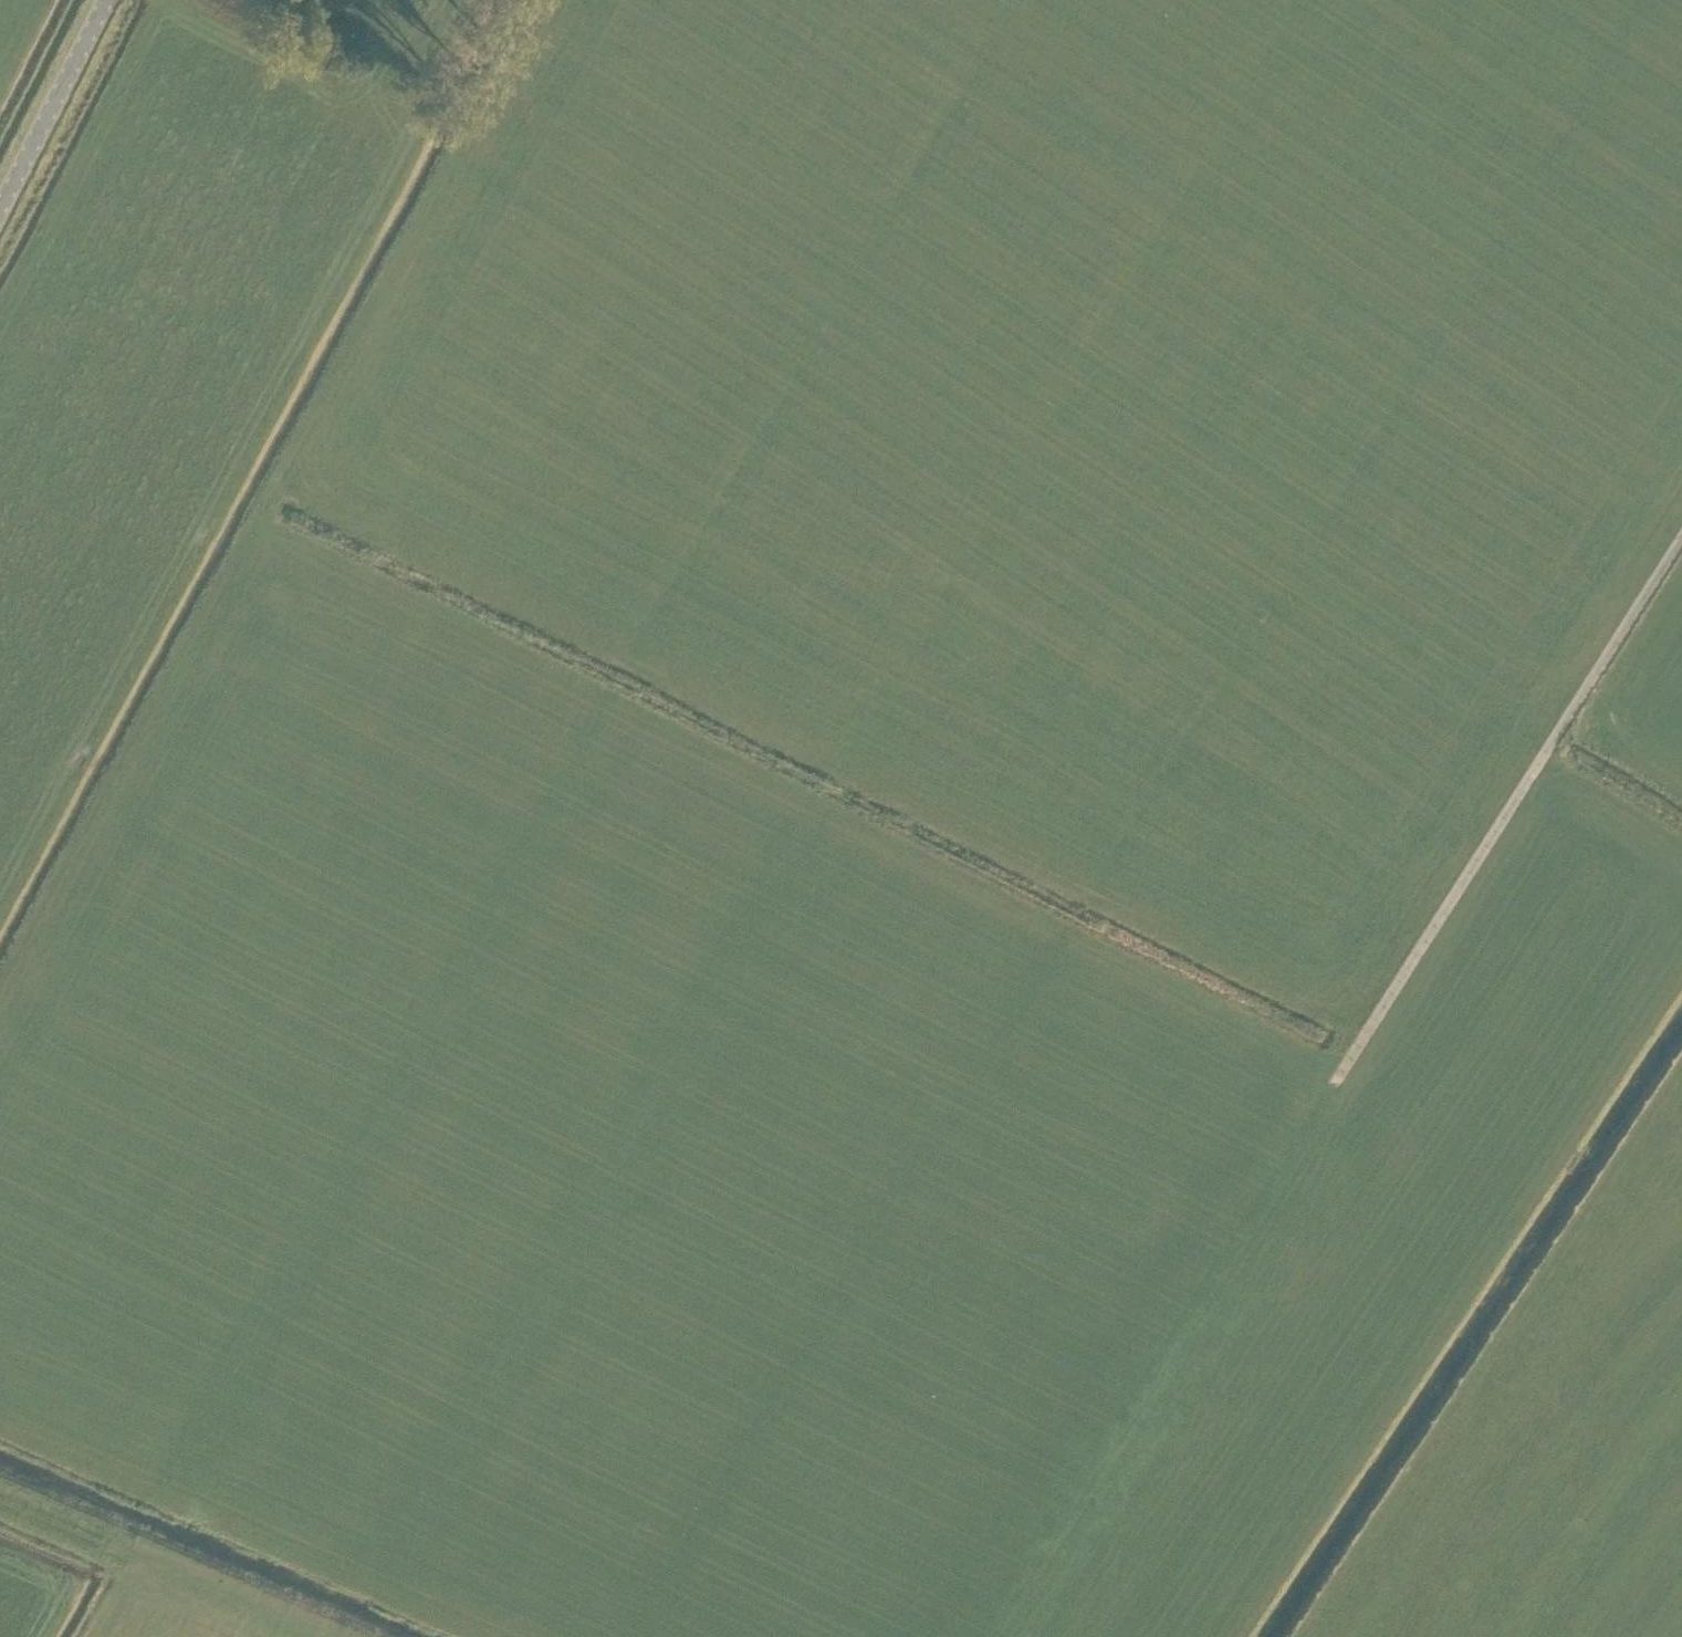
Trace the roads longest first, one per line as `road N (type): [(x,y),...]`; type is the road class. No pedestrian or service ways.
road 1 (tertiary): [(0,208),(106,0)]

